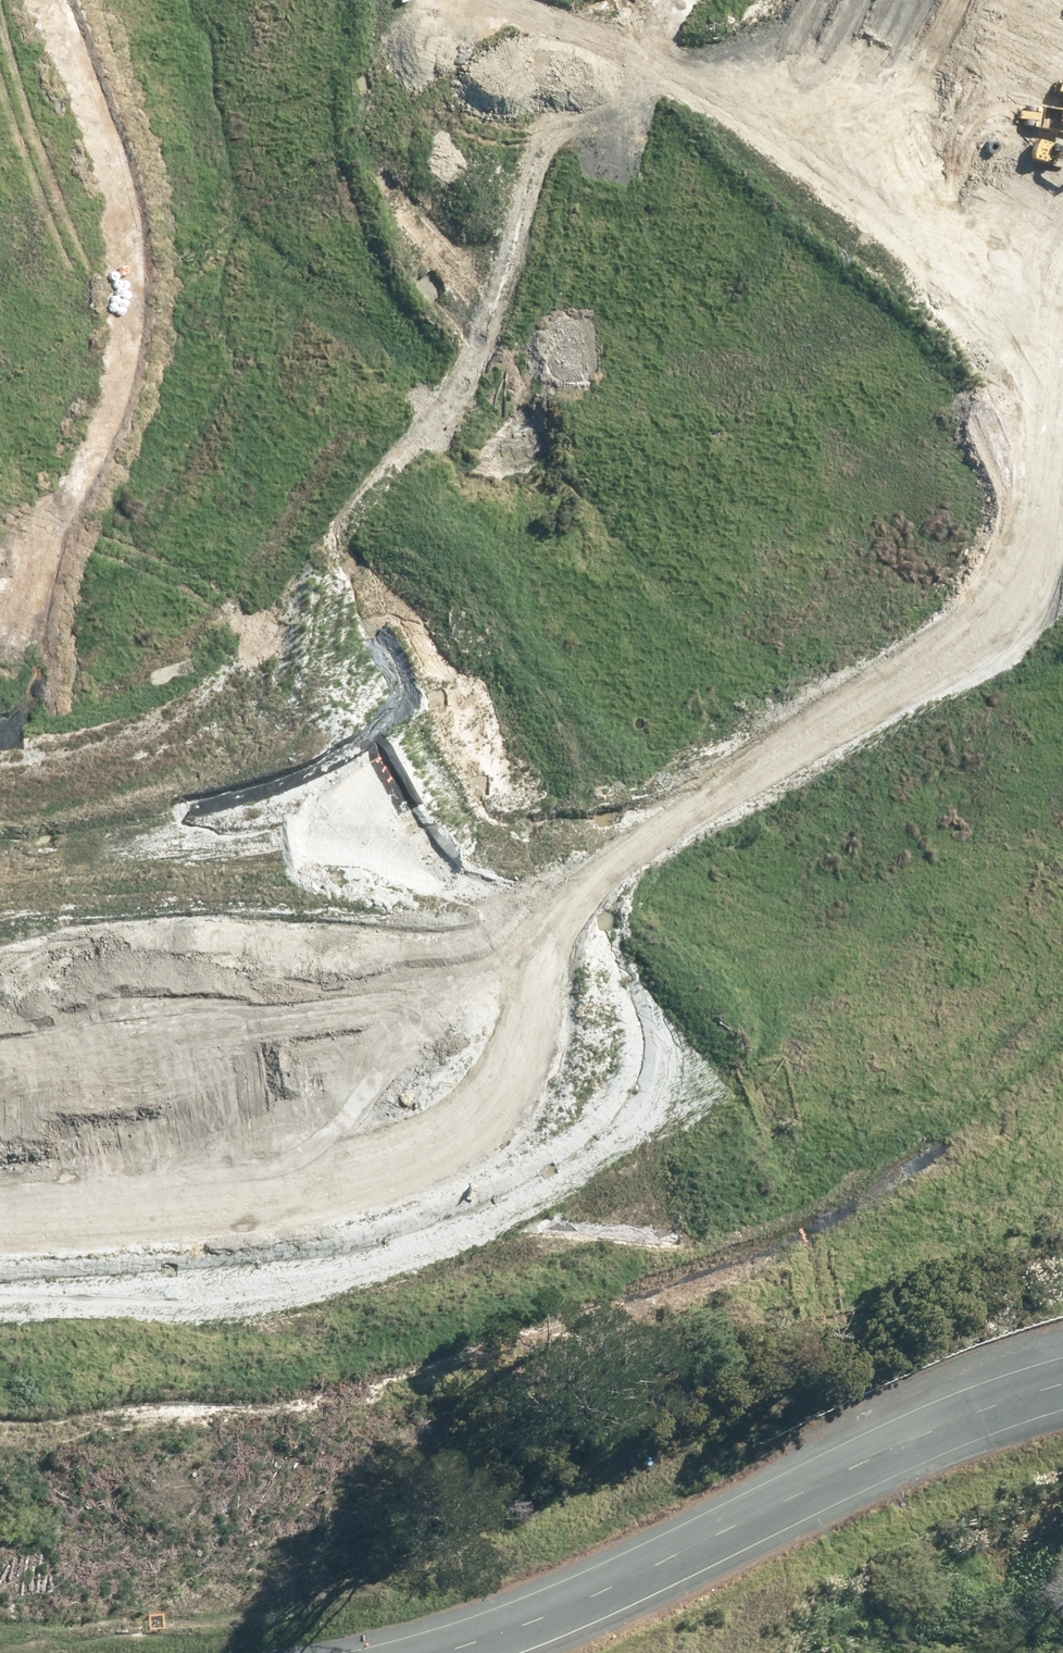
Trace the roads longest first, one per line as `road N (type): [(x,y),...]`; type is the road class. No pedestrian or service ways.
road 1 (unclassified): [(1030,938),(903,807),(617,580),(457,474),(261,368),(94,292)]
road 2 (track): [(0,723),(229,701),(372,502),(503,356),(584,167),(770,0)]
road 3 (trunk): [(1030,938),(870,1063),(565,1268),(491,1294),(406,1304),(277,1279)]
road 4 (trunk): [(1062,298),(802,574),(526,823)]
road 5 (trunk): [(0,1090),(141,1016),(448,807),(607,678)]
road 6 (unclassified): [(431,1652),(528,1623),(914,1440),(1062,1384)]
road 7 (trunk): [(53,794),(125,884),(216,906),(274,887),(502,732),(607,678)]
road 8 (trunk): [(526,823),(414,937),(234,1051),(204,1096),(191,1136),(202,1198),(277,1279)]
road 9 (trunk): [(607,678),(868,437),(1062,231)]
road 10 (trunk): [(526,823),(286,979),(0,1143)]
road 11 (trunk): [(53,794),(18,678),(12,592),(20,515),(94,292)]
road 12 (trunk): [(277,1279),(201,1253),(105,1185),(62,1175),(0,1185)]
road 13 (trunk): [(0,1045),(57,1007),(75,958),(81,906),(53,794)]

